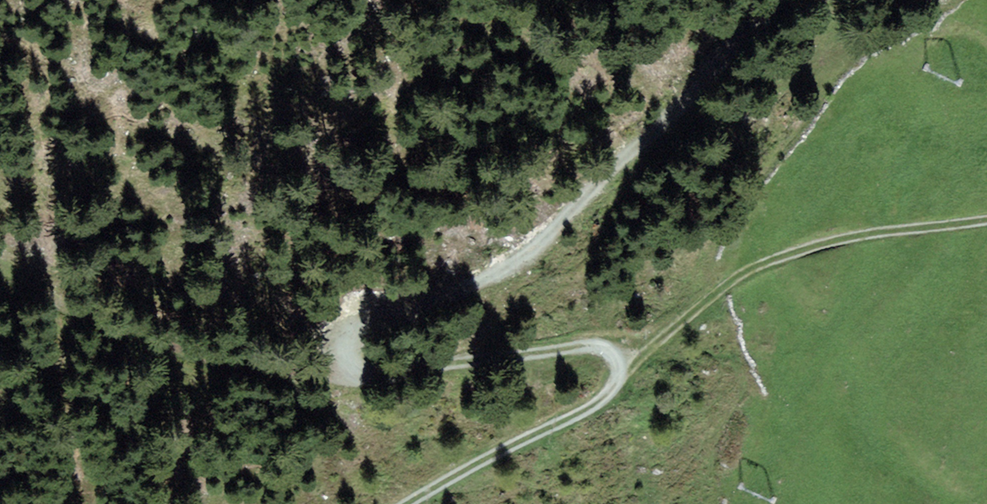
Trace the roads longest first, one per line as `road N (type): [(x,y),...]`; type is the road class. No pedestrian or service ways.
road 1 (track): [(409,503),(613,390),(615,356),(588,349),(363,378),(350,362),(365,338),(542,245),(788,0)]
road 2 (track): [(986,217),(866,232),(779,256),(615,356)]

